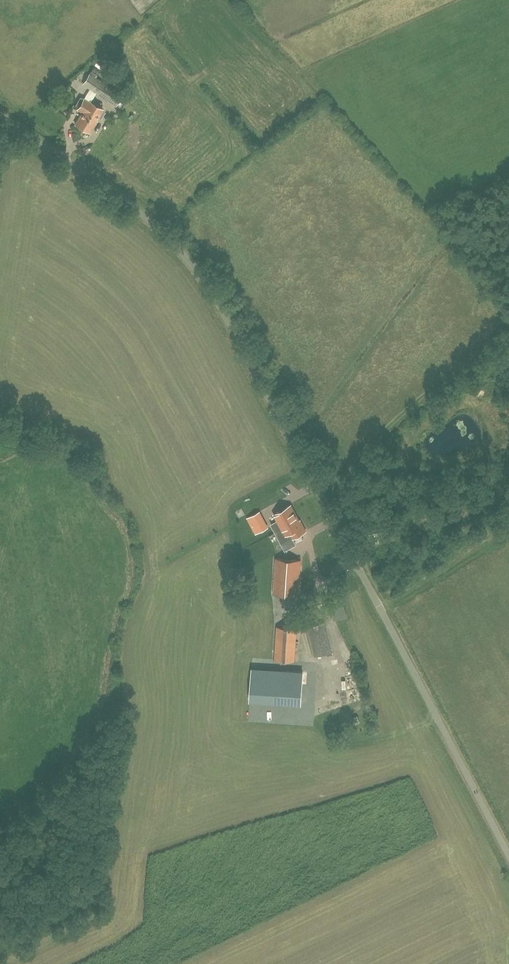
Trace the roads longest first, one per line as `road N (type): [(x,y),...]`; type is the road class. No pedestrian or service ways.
road 1 (unclassified): [(508,855),(191,262),(152,221),(0,121)]

